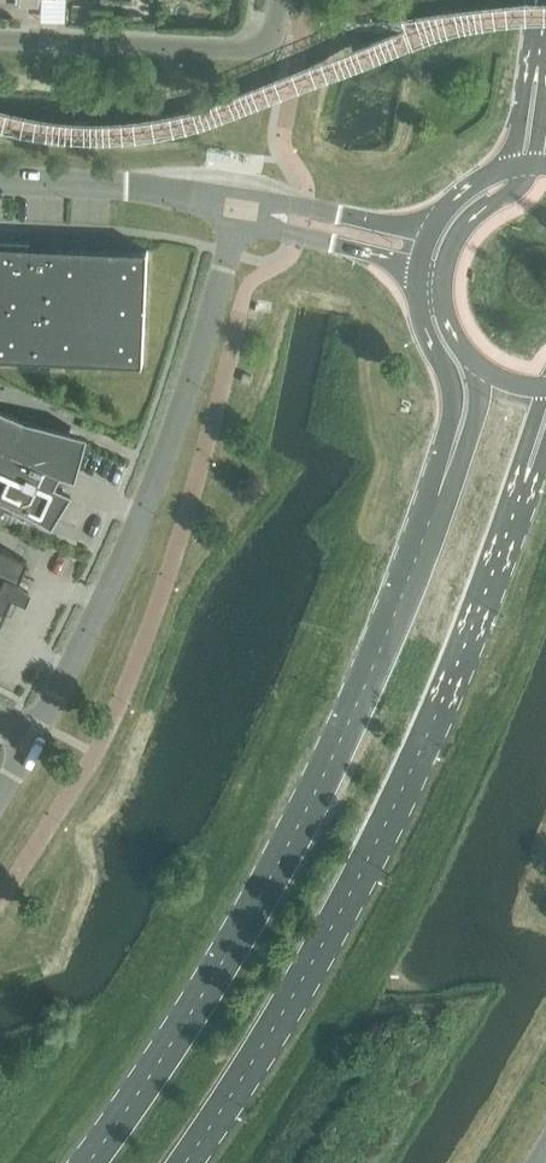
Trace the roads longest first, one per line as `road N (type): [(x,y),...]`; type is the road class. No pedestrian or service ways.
road 1 (primary): [(422,542),(375,656),(232,944),(81,1162)]
road 2 (primary): [(184,1162),(315,969),(430,739),(497,564)]
road 3 (residential): [(37,735),(120,561),(188,388),(240,205)]
road 4 (primary): [(420,267),(422,319),(458,405),(422,542)]
road 5 (residential): [(0,39),(244,48),(263,43),(274,27)]
road 6 (unclassified): [(240,205),(121,186),(0,181)]
road 7 (unclassified): [(430,230),(289,205),(248,207)]
road 8 (unclassified): [(248,207),(279,229),(420,267)]
road 9 (primary): [(487,372),(448,490),(422,542)]
road 10 (primary): [(497,564),(498,533),(545,396)]
road 11 (primary): [(530,164),(454,233),(437,277)]
road 12 (primary): [(543,28),(507,167)]
road 13 (primary): [(497,564),(518,537),(545,455)]

